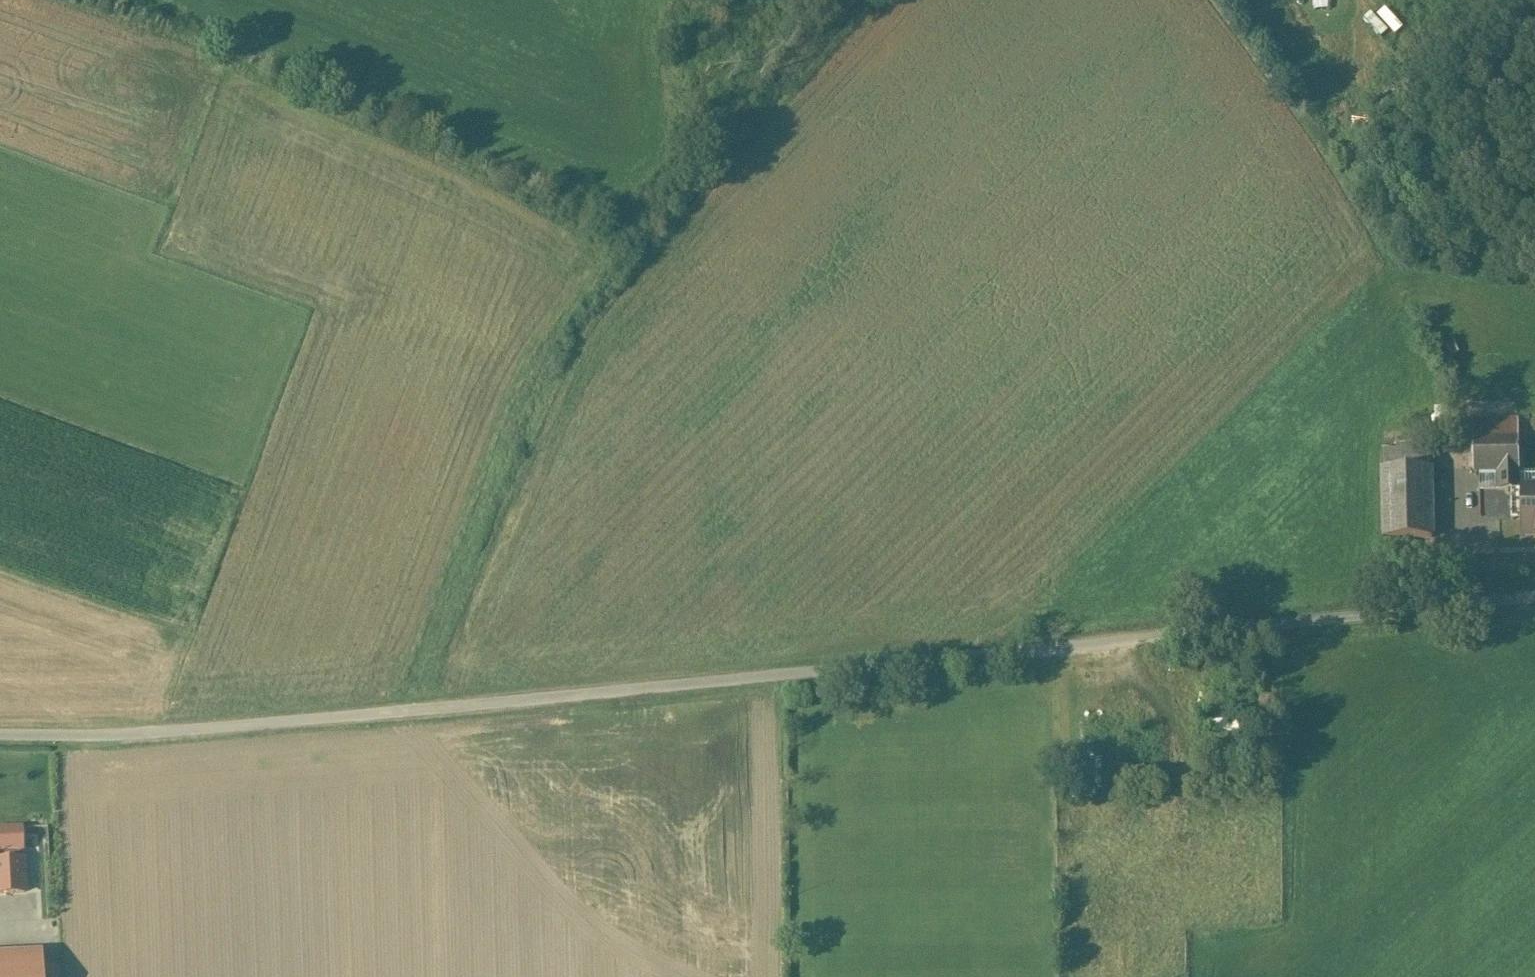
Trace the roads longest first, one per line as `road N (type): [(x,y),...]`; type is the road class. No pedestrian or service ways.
road 1 (unclassified): [(0,735),(117,736),(476,706),(1534,597)]

